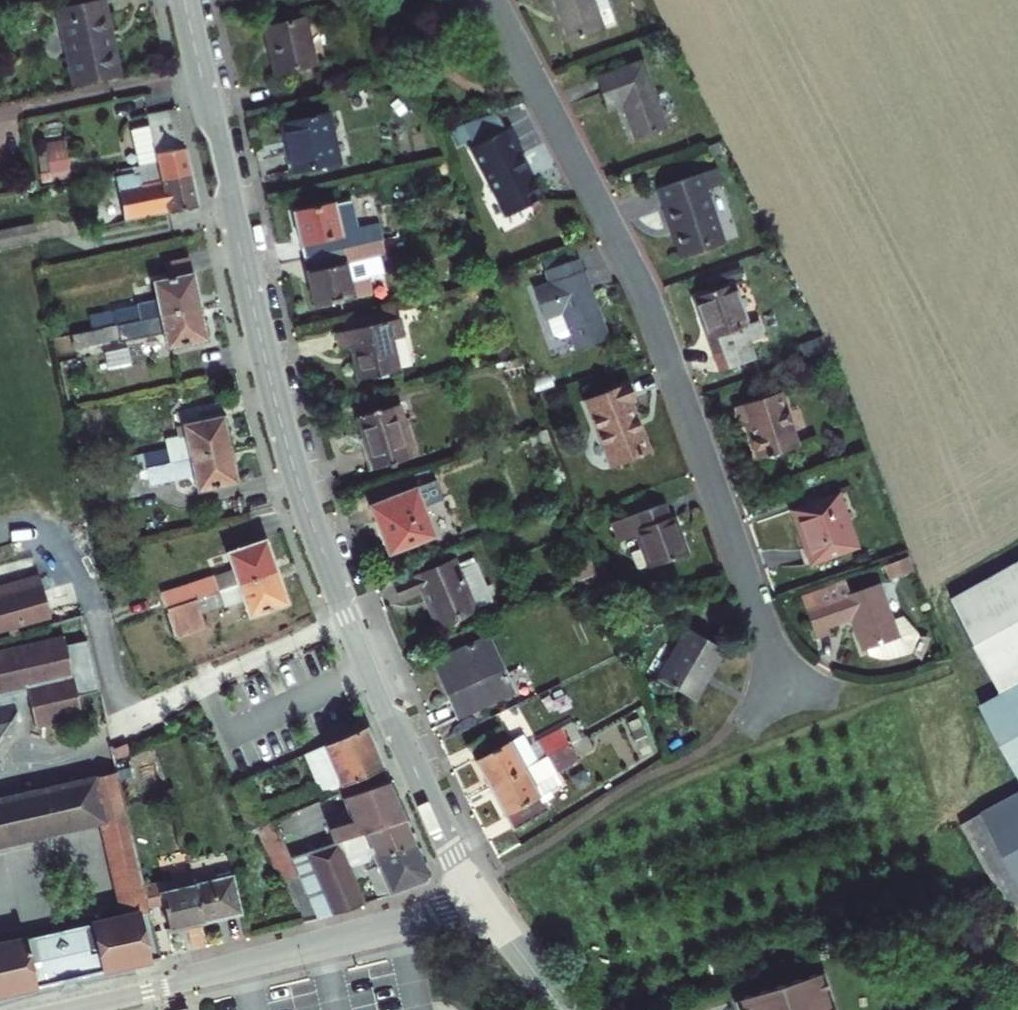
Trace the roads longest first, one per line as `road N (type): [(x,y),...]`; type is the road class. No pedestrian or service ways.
road 1 (residential): [(493,0),(646,295),(782,680),(732,732)]
road 2 (secondary): [(348,619),(284,434),(183,0)]
road 3 (tertiary): [(72,1009),(347,942),(477,899)]
road 4 (residential): [(348,619),(129,724),(101,626)]
road 5 (secondary): [(477,899),(348,619)]
road 6 (secondary): [(562,1009),(477,899)]

